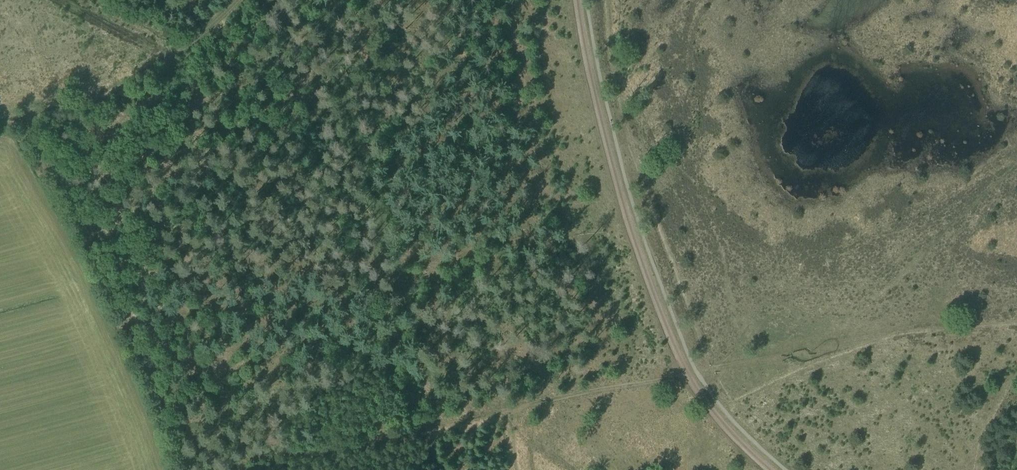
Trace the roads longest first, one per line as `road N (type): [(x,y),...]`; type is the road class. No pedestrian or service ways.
road 1 (track): [(183,469),(112,291),(21,121),(127,83),(180,46)]
road 2 (track): [(581,0),(603,141),(666,333),(701,403),(770,469)]
road 3 (track): [(518,469),(510,412),(690,368)]

